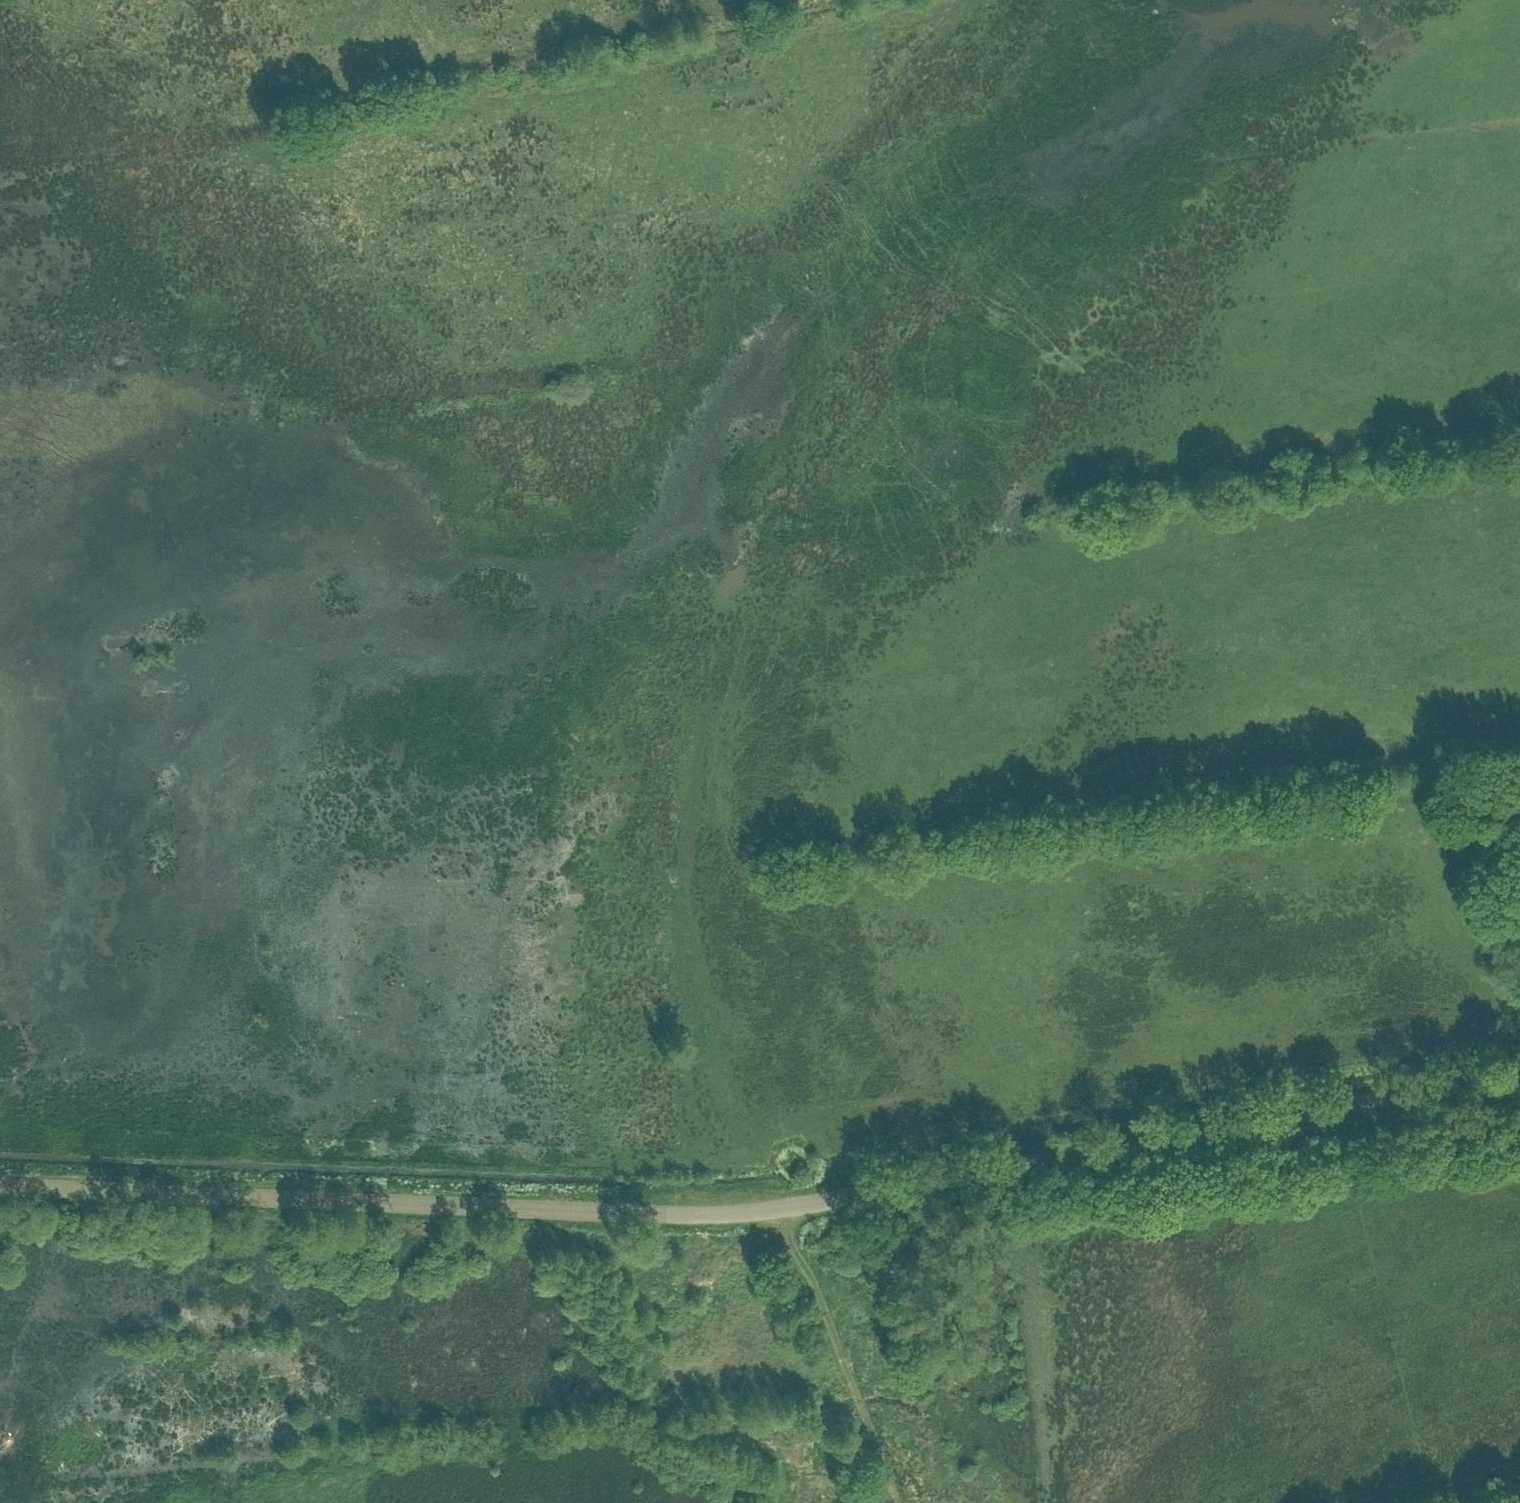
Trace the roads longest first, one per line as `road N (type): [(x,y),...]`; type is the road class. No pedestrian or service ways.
road 1 (unclassified): [(782,1211),(645,1215),(0,1187)]
road 2 (unclassified): [(782,1211),(1519,1077)]
road 3 (track): [(782,1211),(899,1502)]

